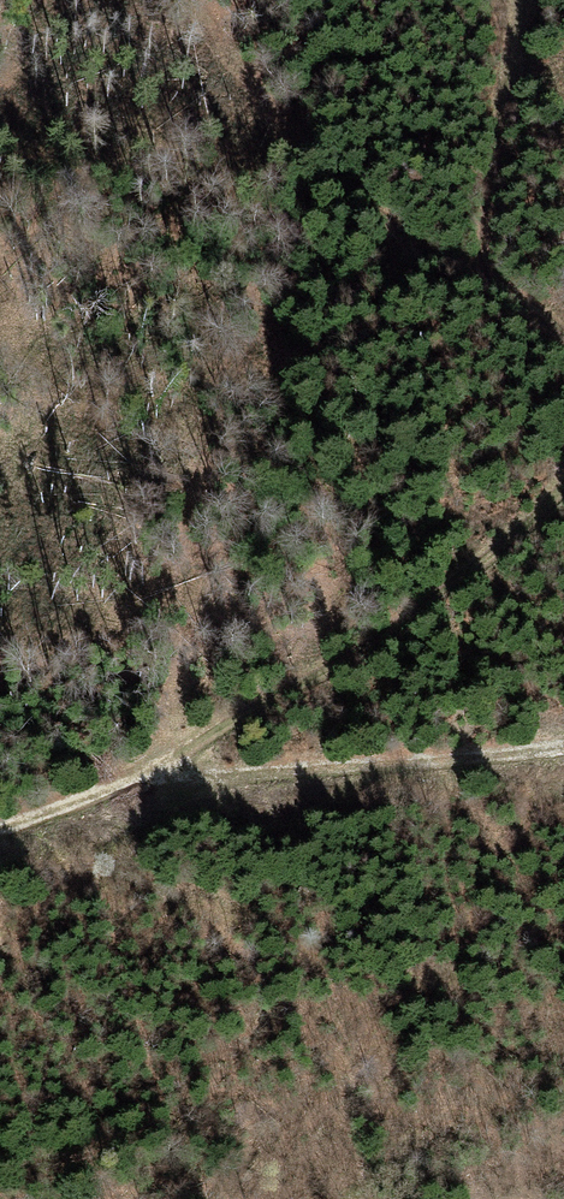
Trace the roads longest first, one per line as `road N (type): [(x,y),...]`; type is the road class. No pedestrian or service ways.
road 1 (track): [(0,825),(157,772),(563,746)]
road 2 (track): [(157,772),(563,497)]
road 3 (track): [(563,335),(500,284),(483,252),(520,0)]

